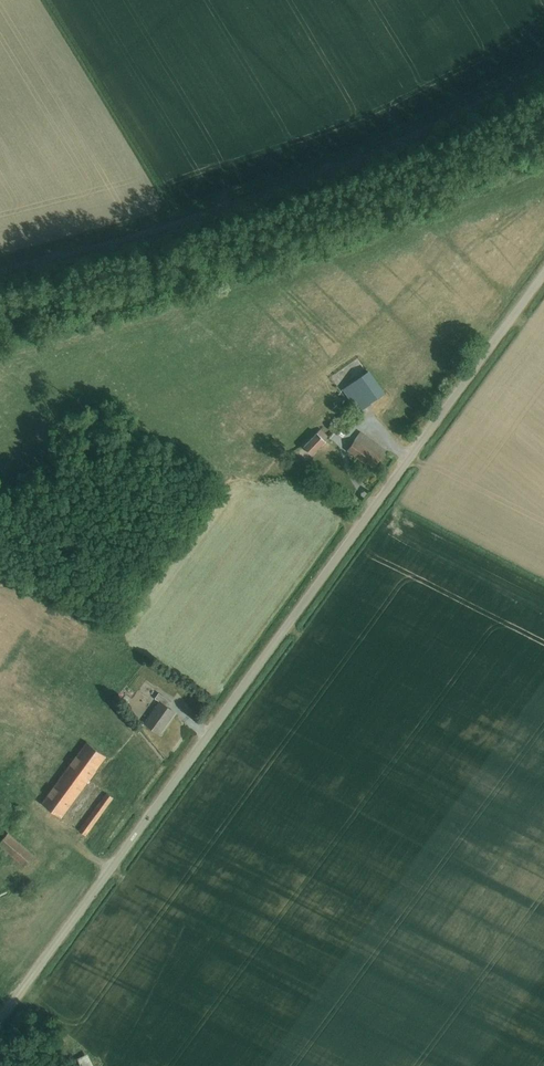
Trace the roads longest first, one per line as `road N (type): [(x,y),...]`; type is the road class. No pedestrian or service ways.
road 1 (unclassified): [(0,1019),(543,278)]
road 2 (track): [(0,264),(353,159),(543,58)]

